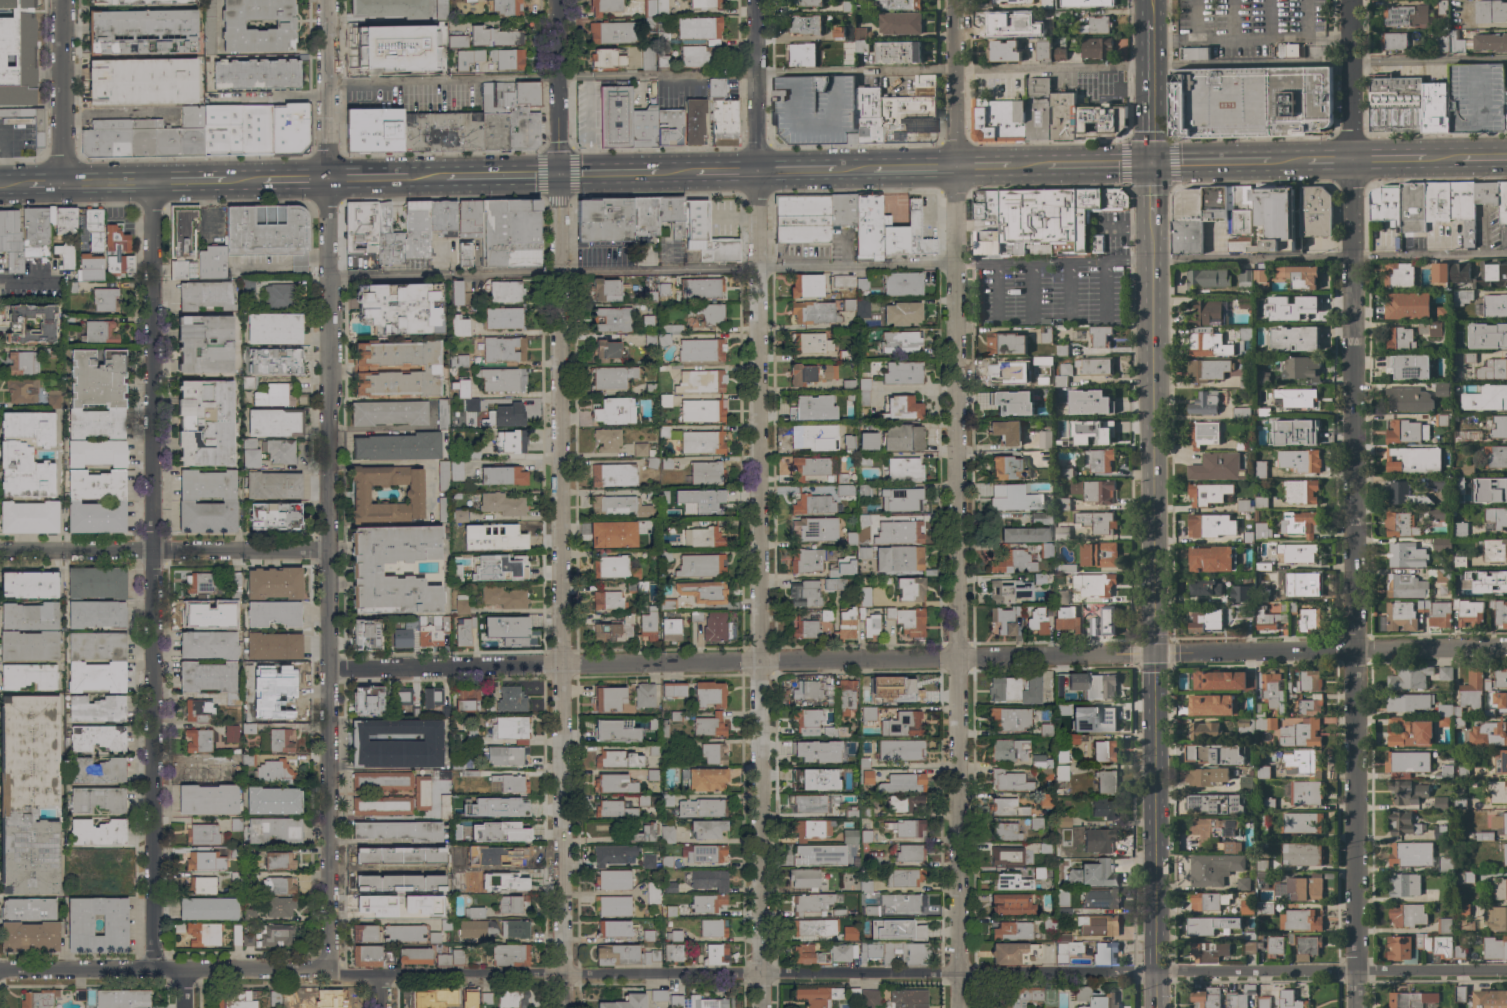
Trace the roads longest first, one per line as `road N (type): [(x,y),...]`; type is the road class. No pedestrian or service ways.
road 1 (residential): [(1506,646),(327,667)]
road 2 (residential): [(567,1007),(558,0)]
road 3 (residential): [(1354,1007),(1346,0)]
road 4 (residential): [(758,1007),(754,0)]
road 5 (residential): [(327,971),(330,0)]
road 6 (residential): [(1153,970),(327,971)]
road 7 (residential): [(156,969),(155,181)]
road 8 (tertiary): [(1153,970),(1150,214)]
road 9 (residential): [(955,655),(957,266)]
road 10 (residential): [(1506,968),(1153,970)]
road 11 (residential): [(957,1007),(955,655)]
road 12 (residential): [(329,549),(0,549)]
road 13 (residential): [(327,971),(0,968)]
road 14 (secondary): [(1349,159),(1150,164)]
road 15 (residential): [(61,181),(61,0)]
road 16 (residential): [(957,168),(953,0)]
road 17 (secondary): [(1506,155),(1349,159)]
road 18 (tertiary): [(1150,164),(1149,17)]

